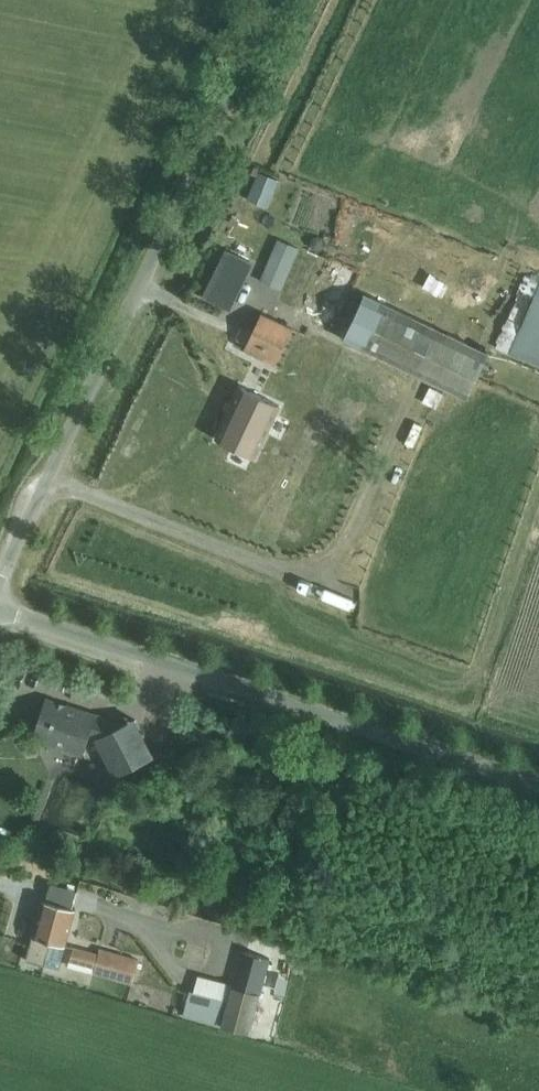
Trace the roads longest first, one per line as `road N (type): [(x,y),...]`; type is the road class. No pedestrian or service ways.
road 1 (unclassified): [(0,576),(275,0)]
road 2 (unclassified): [(538,788),(0,610)]

